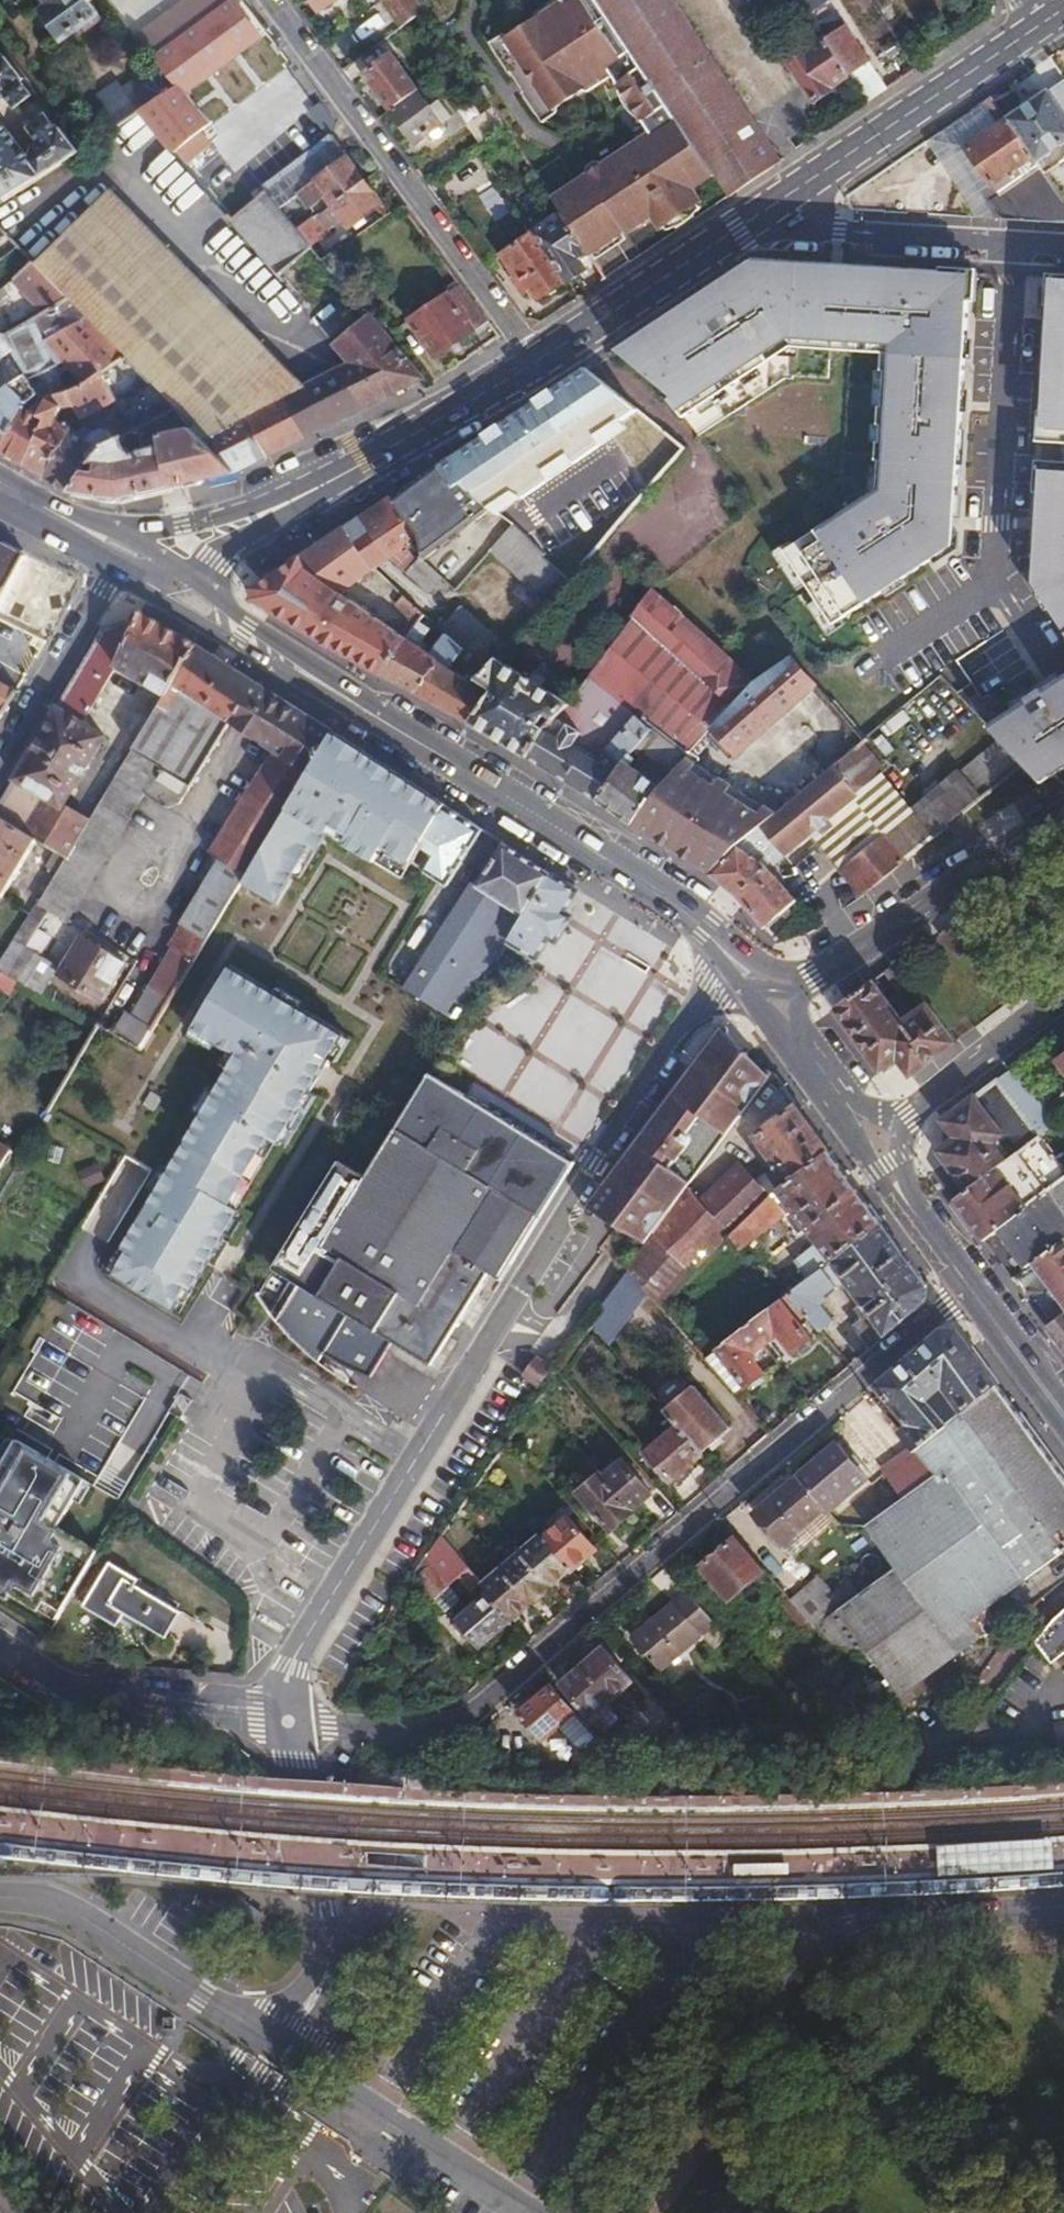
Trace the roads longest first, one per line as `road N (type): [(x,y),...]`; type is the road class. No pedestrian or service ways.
road 1 (residential): [(972,1288),(438,1731),(287,1722)]
road 2 (unclassified): [(634,2212),(789,1991),(848,1923),(1063,1910)]
road 3 (residential): [(739,984),(683,1020),(481,1356)]
road 4 (residential): [(277,0),(539,362)]
road 5 (residential): [(287,1722),(290,1665),(481,1356)]
road 6 (residential): [(281,2057),(319,1987),(326,1954),(287,1722)]
road 7 (primary): [(361,707),(640,881)]
road 8 (residential): [(281,2057),(83,1925),(52,1910),(0,1902)]
road 9 (primary): [(1046,22),(780,202)]
road 10 (unclassified): [(287,1722),(128,1705),(44,1672),(0,1643)]
road 11 (residential): [(780,202),(819,232),(1063,248)]
road 12 (residential): [(526,2212),(281,2057)]
road 13 (primary): [(780,202),(539,362)]
road 14 (primary): [(125,579),(361,707)]
road 15 (primary): [(539,362),(336,481)]
road 16 (primary): [(336,481),(176,528),(111,528)]
road 17 (residential): [(114,572),(0,765)]
road 18 (primary): [(983,872),(811,977)]
road 19 (primary): [(811,977),(767,970),(696,911),(640,881)]
road 20 (primary): [(908,1115),(1063,993)]
road 21 (primary): [(361,707),(224,604)]
road 22 (primary): [(972,1288),(1063,1411)]
road 23 (primary): [(833,1091),(875,1172),(913,1212)]
road 24 (primary): [(640,881),(739,984)]
road 25 (primary): [(219,556),(336,481)]
road 26 (primary): [(0,508),(114,572)]
road 27 (primary): [(111,528),(0,473)]

